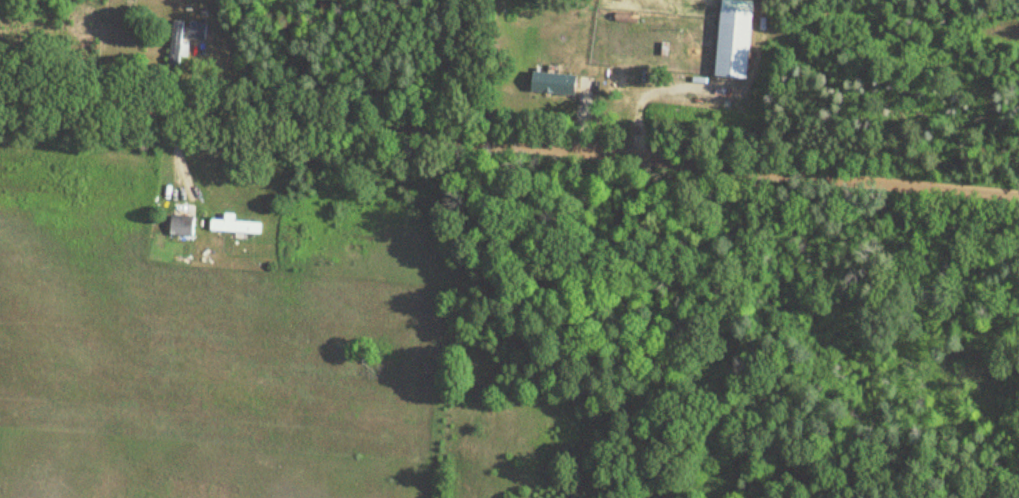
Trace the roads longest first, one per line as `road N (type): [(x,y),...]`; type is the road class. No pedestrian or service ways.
road 1 (residential): [(1018,186),(0,91)]

